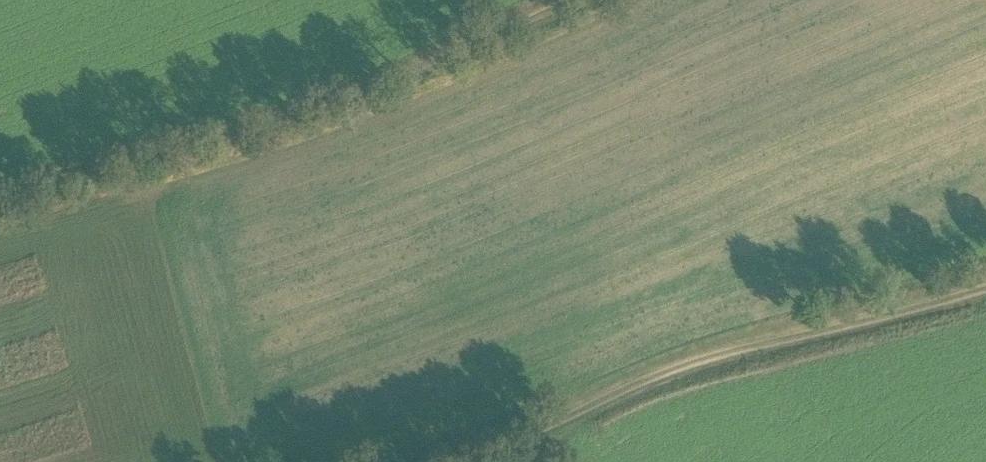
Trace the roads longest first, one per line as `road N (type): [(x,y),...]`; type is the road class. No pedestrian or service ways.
road 1 (track): [(573,0),(319,110),(0,190)]
road 2 (track): [(431,461),(985,286)]

